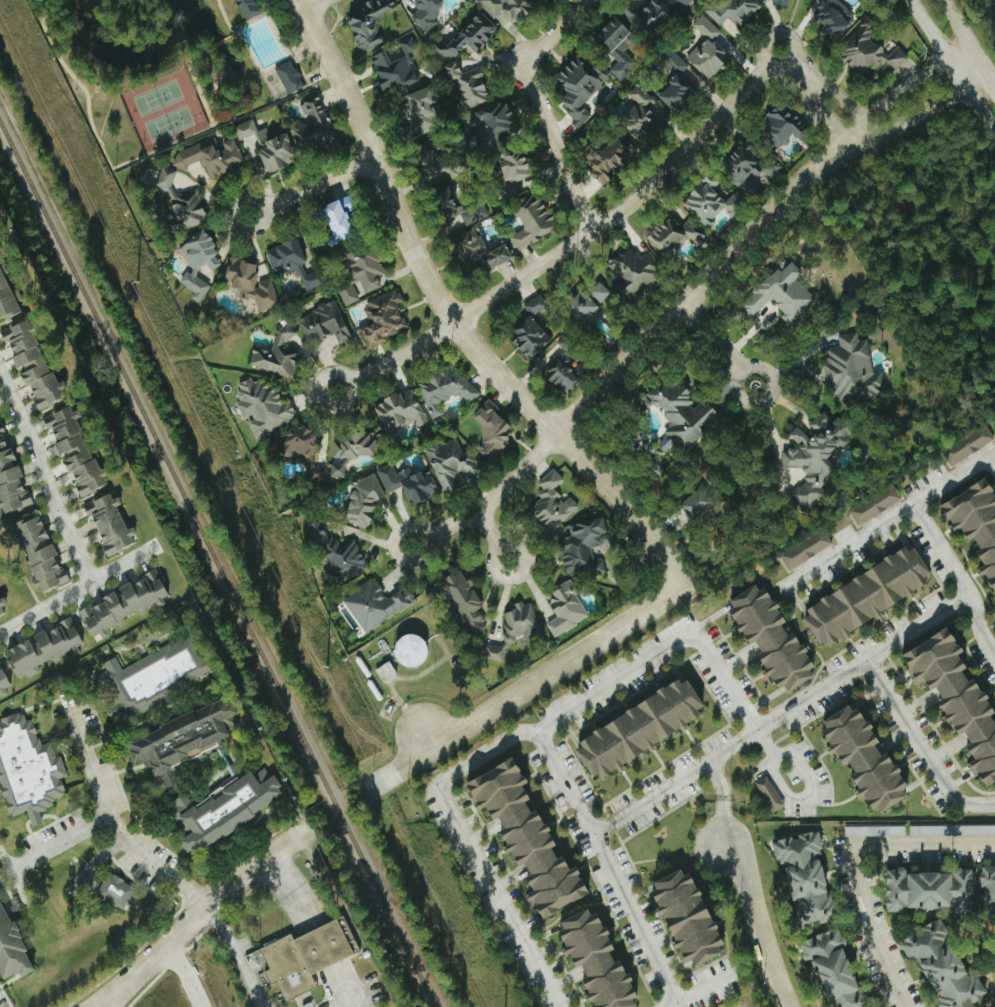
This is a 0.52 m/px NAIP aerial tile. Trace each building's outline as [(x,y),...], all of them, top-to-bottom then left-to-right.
[(243,21),(259,13),(253,0),(234,0),(243,21)] [(374,16),(396,7),(393,0),(373,0),(351,10),(355,18),(349,21),(362,51),(385,42),(374,16)] [(443,0),(418,0),(409,22),(431,30),(443,0)] [(503,10),(516,26),(539,6),(534,0),(475,0),(492,20),(503,10)] [(673,13),(661,0),(651,0),(638,12),(631,4),(621,14),(645,40),(673,13)] [(681,11),(694,0),(693,0),(671,0),(681,11)] [(727,17),(741,30),(763,4),(759,0),(717,0),(705,13),(720,26),(727,17)] [(856,19),(838,0),(826,0),(810,16),(820,26),(819,27),(833,41),(856,19)] [(453,61),(463,49),(465,44),(477,54),(491,37),(496,26),(479,12),(436,54),(453,61)] [(708,81),(730,59),(712,41),(720,33),(703,15),(692,26),(705,38),(685,58),(708,81)] [(594,38),(616,61),(607,70),(618,81),(635,64),(623,51),(637,37),(616,16),(594,38)] [(859,75),(871,63),(876,68),(883,62),(893,72),(908,57),(898,46),(888,55),(869,35),(878,27),(870,18),(835,50),(859,75)] [(370,56),(385,95),(419,81),(407,52),(414,50),(410,40),(399,44),(404,57),(391,62),(386,50),(370,56)] [(581,107),(608,76),(579,50),(555,78),(570,91),(560,102),(569,110),(565,115),(579,128),(591,115),(581,107)] [(274,67),(286,94),(303,87),(291,60),(274,67)] [(446,65),(462,111),(490,100),(479,67),(461,74),(457,61),(446,65)] [(657,96),(677,113),(698,89),(677,71),(657,96)] [(654,100),(637,83),(626,94),(635,103),(618,121),(638,142),(660,120),(647,108),(654,100)] [(403,142),(441,130),(433,105),(438,103),(433,87),(402,96),(411,125),(399,129),(403,142)] [(296,150),(333,141),(321,93),(302,98),(308,122),(290,127),(296,150)] [(478,136),(468,139),(474,157),(504,146),(500,135),(516,129),(506,101),(471,114),(478,136)] [(793,134),(801,142),(811,131),(783,105),(759,130),(780,149),(793,134)] [(257,177),(297,163),(286,133),(269,139),(265,128),(256,131),(252,120),(232,127),(237,141),(243,139),(246,149),(257,145),(262,160),(252,164),(257,177)] [(638,152),(620,133),(587,164),(594,172),(591,175),(602,186),(638,152)] [(234,138),(218,144),(216,138),(172,153),(178,169),(201,161),(208,180),(244,167),(234,138)] [(721,160),(735,187),(756,176),(756,177),(765,172),(769,180),(781,174),(773,158),(763,163),(753,143),(721,160)] [(585,161),(595,155),(589,146),(579,152),(585,161)] [(516,181),(532,176),(524,149),(494,158),(506,196),(519,192),(516,181)] [(196,189),(177,196),(168,169),(160,171),(162,176),(158,177),(177,232),(207,222),(196,189)] [(682,205),(707,228),(723,210),(733,219),(748,202),(736,191),(727,200),(717,191),(722,184),(711,174),(682,205)] [(331,233),(324,235),(328,246),(357,236),(348,212),(358,208),(353,195),(322,206),(331,233)] [(514,210),(525,228),(509,237),(517,251),(558,228),(539,196),(514,210)] [(455,230),(483,217),(476,201),(448,214),(455,230)] [(648,240),(666,258),(686,236),(697,247),(707,236),(688,218),(680,227),(670,217),(648,240)] [(513,259),(506,245),(488,254),(476,228),(448,241),(461,268),(481,258),(487,271),(513,259)] [(177,251),(192,270),(181,279),(178,283),(193,292),(190,299),(198,304),(209,285),(195,276),(199,268),(205,264),(211,272),(220,264),(213,255),(218,247),(204,229),(177,251)] [(265,251),(273,273),(294,266),(304,291),(325,284),(319,269),(308,273),(296,239),(265,251)] [(667,279),(649,251),(638,259),(631,247),(605,264),(626,297),(651,281),(654,287),(667,279)] [(270,279),(259,282),(256,270),(257,264),(229,258),(223,284),(240,287),(238,297),(255,301),(258,311),(276,307),(277,304),(270,279)] [(779,270),(739,302),(751,317),(772,300),(791,324),(816,304),(796,279),(803,274),(794,262),(781,272),(779,270)] [(21,313),(17,302),(22,301),(17,289),(10,292),(0,266),(0,320),(21,313)] [(611,294),(601,283),(590,293),(601,304),(611,294)] [(408,330),(397,304),(402,302),(396,289),(362,304),(370,322),(357,328),(366,348),(408,330)] [(569,305),(590,328),(605,315),(584,292),(569,305)] [(530,318),(508,333),(526,359),(551,342),(534,317),(548,307),(539,295),(522,306),(530,318)] [(352,340),(335,301),(296,318),(308,345),(334,333),(339,345),(352,340)] [(65,399),(62,391),(58,392),(31,319),(0,331),(0,332),(5,344),(10,342),(15,357),(13,357),(18,372),(22,370),(37,410),(65,399)] [(248,364),(290,380),(301,352),(287,346),(293,329),(281,325),(270,353),(254,347),(248,364)] [(873,374),(867,340),(858,341),(857,333),(837,336),(839,346),(825,349),(831,381),(832,381),(836,406),(882,398),(878,373),(873,374)] [(575,368),(565,356),(577,346),(566,334),(556,343),(564,352),(542,370),(563,394),(593,368),(585,359),(575,368)] [(432,419),(443,414),(438,404),(461,393),(465,403),(473,399),(459,366),(416,385),(432,419)] [(297,418),(289,402),(283,405),(274,386),(268,389),(264,380),(253,385),(250,378),(235,385),(252,420),(248,423),(255,438),(297,418)] [(721,418),(705,400),(692,411),(691,393),(682,383),(657,385),(645,395),(657,409),(663,408),(664,418),(670,425),(664,431),(665,438),(657,445),(664,452),(668,449),(687,447),(721,418)] [(374,403),(385,434),(416,423),(418,426),(425,423),(414,390),(374,403)] [(470,419),(489,439),(478,450),(490,462),(513,440),(506,433),(512,427),(487,402),(470,419)] [(43,418),(47,430),(52,428),(57,443),(55,445),(59,457),(63,460),(65,465),(72,474),(80,498),(91,494),(97,489),(108,485),(105,478),(110,475),(107,468),(101,470),(99,465),(88,451),(77,420),(81,417),(71,407),(60,410),(58,412),(43,418)] [(30,506),(23,479),(19,464),(17,464),(12,448),(8,449),(1,423),(0,424),(0,514),(30,506)] [(311,462),(321,436),(295,425),(284,451),(311,462)] [(950,465),(994,443),(986,425),(941,446),(950,465)] [(376,457),(376,437),(331,437),(331,477),(345,478),(345,457),(376,457)] [(424,452),(444,495),(468,483),(467,480),(481,473),(471,451),(463,455),(455,438),(424,452)] [(404,486),(412,507),(440,496),(430,470),(411,477),(408,469),(395,474),(391,464),(377,470),(385,493),(404,486)] [(325,468),(310,467),(309,482),(324,483),(325,468)] [(563,480),(553,469),(537,483),(545,493),(528,508),(549,533),(579,507),(570,497),(564,502),(553,489),(563,480)] [(379,520),(371,503),(384,498),(373,474),(349,485),(352,494),(348,496),(352,505),(345,508),(355,531),(379,520)] [(989,478),(941,503),(956,531),(963,527),(970,540),(976,537),(981,548),(978,550),(986,565),(981,568),(993,591),(994,590),(994,490),(989,478)] [(902,500),(892,483),(848,508),(857,525),(902,500)] [(715,502),(703,487),(680,505),(692,520),(715,502)] [(106,557),(138,544),(131,529),(127,530),(117,507),(119,506),(113,493),(82,505),(87,518),(91,516),(103,544),(101,545),(106,557)] [(67,582),(57,555),(58,554),(52,540),(50,540),(41,515),(15,525),(35,579),(34,580),(39,592),(67,582)] [(571,524),(574,536),(562,539),(572,580),(607,571),(604,558),(593,561),(590,548),(603,544),(600,534),(608,532),(603,516),(571,524)] [(353,538),(335,546),(323,519),(309,525),(329,569),(319,573),(325,586),(340,579),(341,582),(367,570),(353,538)] [(789,570),(832,544),(823,528),(779,554),(789,570)] [(801,610),(820,644),(828,639),(831,644),(845,636),(844,635),(912,595),(910,590),(933,576),(915,545),(801,610)] [(79,611),(80,617),(92,636),(100,634),(101,635),(137,612),(139,614),(154,604),(156,604),(158,606),(165,604),(164,598),(168,595),(166,588),(157,573),(156,569),(155,570),(137,581),(124,584),(119,588),(119,590),(109,593),(102,597),(106,602),(84,607),(79,611)] [(465,634),(489,623),(469,579),(466,581),(461,570),(440,580),(465,634)] [(365,633),(416,599),(407,586),(387,600),(372,578),(341,598),(365,633)] [(588,618),(575,594),(579,592),(573,579),(549,591),(553,600),(549,602),(557,617),(546,623),(552,636),(588,618)] [(794,631),(788,635),(782,624),(786,622),(762,581),(727,601),(751,644),(757,641),(763,652),(760,653),(783,694),(819,673),(794,631)] [(530,601),(513,606),(514,610),(501,613),(506,630),(501,632),(504,643),(523,638),(525,642),(540,637),(530,601)] [(5,650),(19,680),(39,670),(37,666),(55,657),(56,659),(79,649),(78,646),(83,643),(71,618),(33,636),(34,637),(5,650)] [(921,679),(925,676),(934,689),(938,686),(945,697),(939,701),(963,734),(967,731),(974,741),(969,745),(978,757),(966,766),(970,771),(976,767),(990,787),(994,783),(994,717),(993,715),(994,713),(994,704),(976,677),(971,680),(964,670),(970,666),(961,653),(966,650),(949,625),(905,656),(921,679)] [(388,652),(408,672),(432,650),(412,629),(388,652)] [(120,669),(115,657),(98,665),(115,700),(104,705),(113,725),(175,695),(171,688),(211,669),(193,634),(120,669)] [(374,669),(381,683),(397,675),(390,661),(374,669)] [(0,664),(0,693),(11,688),(0,664)] [(580,738),(585,747),(580,750),(596,779),(705,716),(700,708),(706,705),(689,676),(580,738)] [(126,741),(135,763),(141,760),(144,768),(148,766),(159,791),(177,783),(169,763),(241,732),(234,715),(237,713),(230,696),(126,741)] [(857,701),(821,721),(846,764),(852,760),(857,770),(854,772),(878,814),(914,794),(898,765),(897,765),(889,751),(883,754),(877,744),(881,742),(857,701)] [(27,812),(31,826),(42,823),(38,811),(54,807),(52,799),(65,794),(60,778),(66,777),(60,755),(50,758),(46,744),(40,746),(32,719),(25,721),(22,713),(0,719),(0,790),(8,817),(27,812)] [(592,894),(578,865),(572,868),(565,855),(559,858),(553,847),(555,846),(526,783),(528,782),(517,758),(468,780),(481,808),(489,805),(495,819),(501,816),(506,828),(503,829),(520,866),(527,862),(533,873),(528,875),(535,890),(525,895),(531,908),(539,904),(544,916),(592,894)] [(227,836),(283,793),(278,781),(274,775),(270,777),(263,768),(254,775),(251,770),(218,796),(207,800),(196,808),(185,794),(182,795),(165,808),(174,819),(178,818),(185,826),(187,835),(181,840),(183,846),(187,852),(213,843),(219,839),(227,836)] [(770,813),(783,807),(768,776),(756,782),(770,813)] [(909,836),(994,835),(994,825),(909,826),(909,836)] [(844,826),(844,836),(903,835),(903,826),(844,826)] [(792,928),(788,911),(792,910),(790,905),(794,904),(791,893),(790,894),(785,874),(787,874),(784,863),(781,864),(780,860),(776,861),(772,842),(778,841),(777,839),(792,836),(793,839),(800,838),(799,835),(812,831),(813,833),(818,832),(822,847),(819,848),(821,853),(817,854),(818,859),(819,859),(821,866),(823,865),(827,885),(826,885),(827,892),(826,892),(827,895),(831,894),(833,900),(836,899),(840,918),(819,923),(819,919),(812,921),(813,925),(798,928),(798,926),(792,928)] [(691,968),(724,953),(721,945),(725,944),(690,866),(653,883),(691,968)] [(981,866),(994,866),(994,915),(980,915),(980,894),(984,894),(984,887),(980,887),(980,872),(981,872),(981,866)] [(886,869),(887,911),(896,911),(898,913),(903,913),(907,910),(907,907),(919,907),(919,909),(939,909),(939,907),(952,907),(952,909),(955,913),(959,913),(962,911),(972,910),(972,896),(971,896),(971,895),(973,894),(973,885),(972,885),(971,884),(972,883),(972,869),(962,869),(959,867),(954,867),(952,870),(951,873),(940,873),(940,871),(937,871),(937,872),(932,872),(932,870),(926,870),(926,872),(922,873),(921,872),(918,872),(918,873),(906,874),(906,870),(903,867),(899,867),(896,869),(886,869)] [(126,909),(136,886),(109,875),(100,899),(126,909)] [(32,970),(14,912),(20,910),(15,897),(0,902),(0,901),(0,981),(32,970)] [(604,922),(590,909),(576,915),(561,930),(570,952),(573,956),(578,967),(584,964),(588,975),(584,979),(593,999),(597,1004),(598,1005),(599,1006),(636,1006),(638,1006),(635,1000),(640,995),(631,974),(627,970),(622,959),(616,962),(612,952),(616,948),(611,934),(613,932),(604,922)] [(359,950),(343,915),(311,931),(292,940),(290,934),(259,948),(269,968),(257,975),(264,988),(274,983),(285,1002),(315,988),(309,975),(359,950)] [(963,1005),(964,1006),(941,1006),(939,1003),(941,1002),(938,997),(941,995),(939,991),(937,991),(934,986),(932,987),(921,970),(923,969),(919,963),(920,963),(918,960),(914,962),(911,957),(908,959),(898,943),(916,931),(918,934),(924,931),(922,928),(935,919),(936,921),(940,918),(950,932),(947,934),(950,939),(946,941),(952,950),(954,949),(965,966),(963,967),(969,976),(972,974),(975,978),(977,976),(988,992),(983,995),(983,996),(971,1004),(969,1001),(963,1005)] [(865,999),(867,996),(865,992),(861,989),(859,990),(854,979),(855,978),(848,959),(847,960),(842,948),(844,947),(846,943),(845,939),(842,938),(838,928),(825,933),(825,934),(824,934),(823,932),(814,936),(815,937),(814,938),(813,937),(800,943),(803,952),(802,955),(804,960),(808,961),(811,961),(815,971),(813,972),(814,975),(815,975),(817,978),(815,979),(817,985),(819,985),(821,988),(820,989),(821,992),(823,991),(827,1003),(824,1004),(822,1006),(869,1006),(865,999)]
